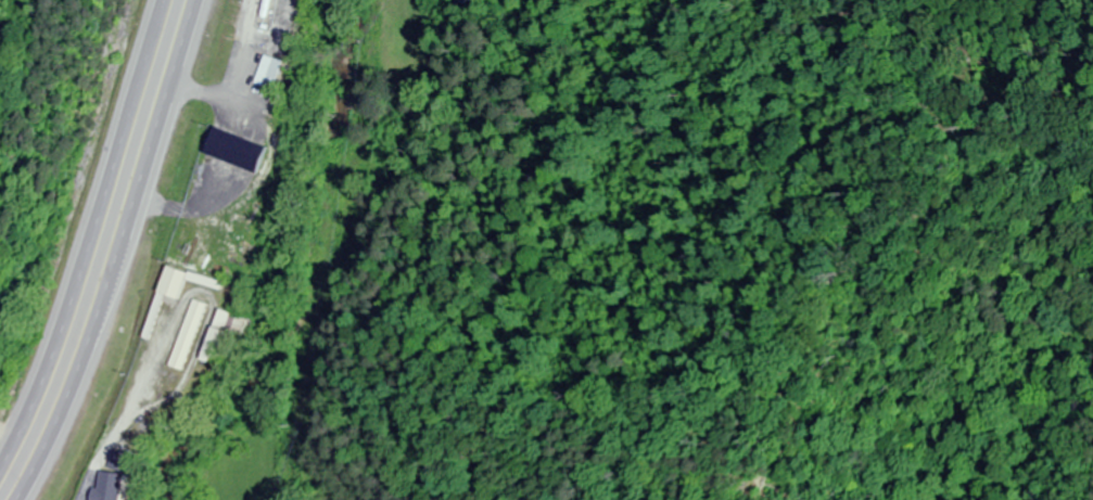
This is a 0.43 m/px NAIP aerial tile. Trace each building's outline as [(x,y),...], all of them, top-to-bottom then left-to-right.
[(255,83),(273,90),(283,64),(266,57),(255,83)] [(210,305),(194,300),(173,368),(189,373),(210,305)] [(251,320),(221,310),(203,360),(218,365),(230,331),(245,336),(251,320)] [(100,472),(96,499),(120,499),(124,476),(100,472)]
